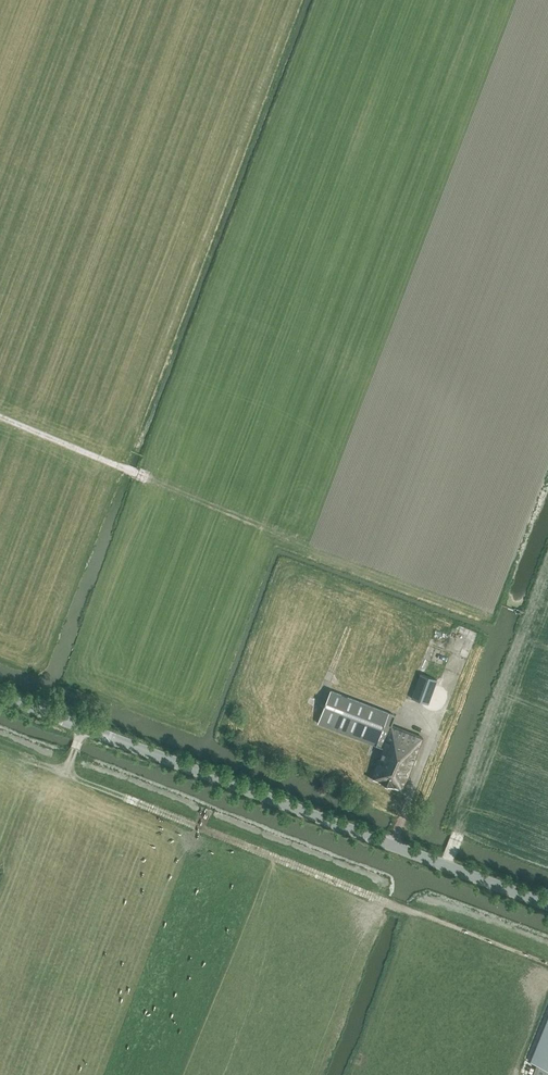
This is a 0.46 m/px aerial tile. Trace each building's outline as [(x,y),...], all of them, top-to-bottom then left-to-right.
[(421,674),(412,698),(428,704),(437,680),(421,674)] [(383,748),(372,779),(404,791),(423,740),(414,737),(415,734),(393,726),(396,716),(330,690),(318,724),(383,748)] [(532,1062),(537,1064),(533,1074),(547,1074),(547,1022),(532,1062)]
